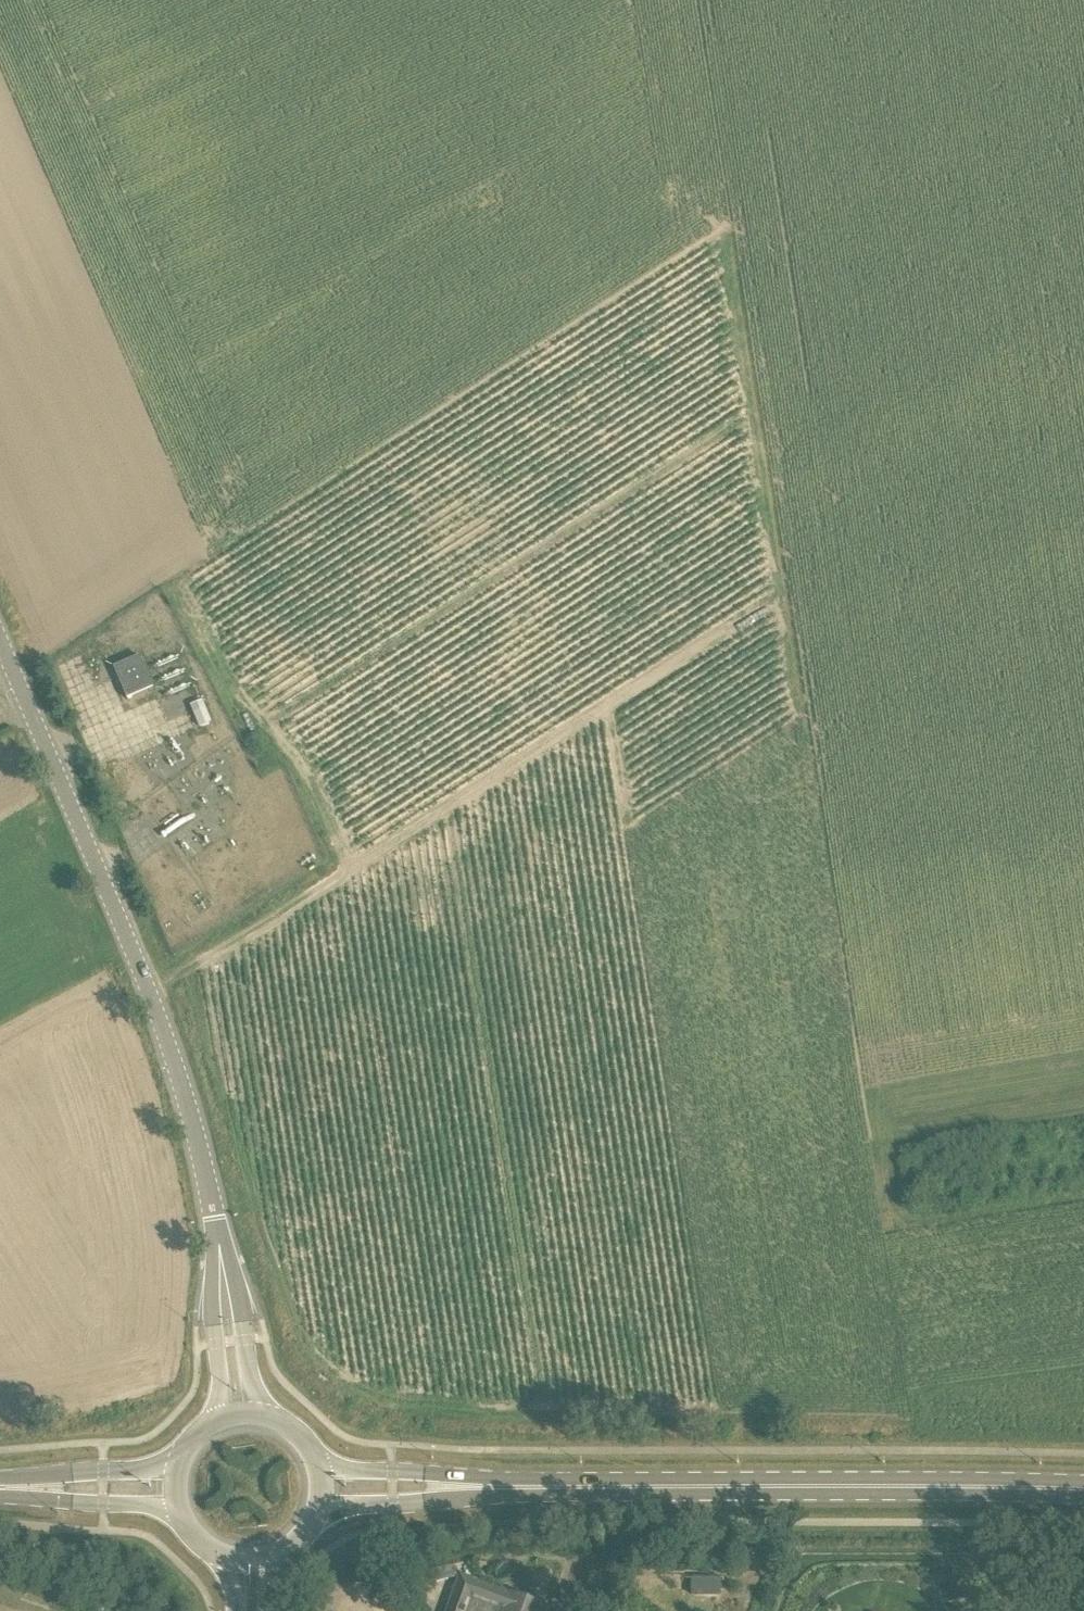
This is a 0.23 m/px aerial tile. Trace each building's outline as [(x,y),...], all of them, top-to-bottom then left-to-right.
[(141,657),(115,668),(128,700),(154,688),(141,657)] [(462,1576),(449,1610),(547,1610),(548,1608),(462,1576)] [(720,1593),(721,1579),(694,1578),(693,1592),(720,1593)]
